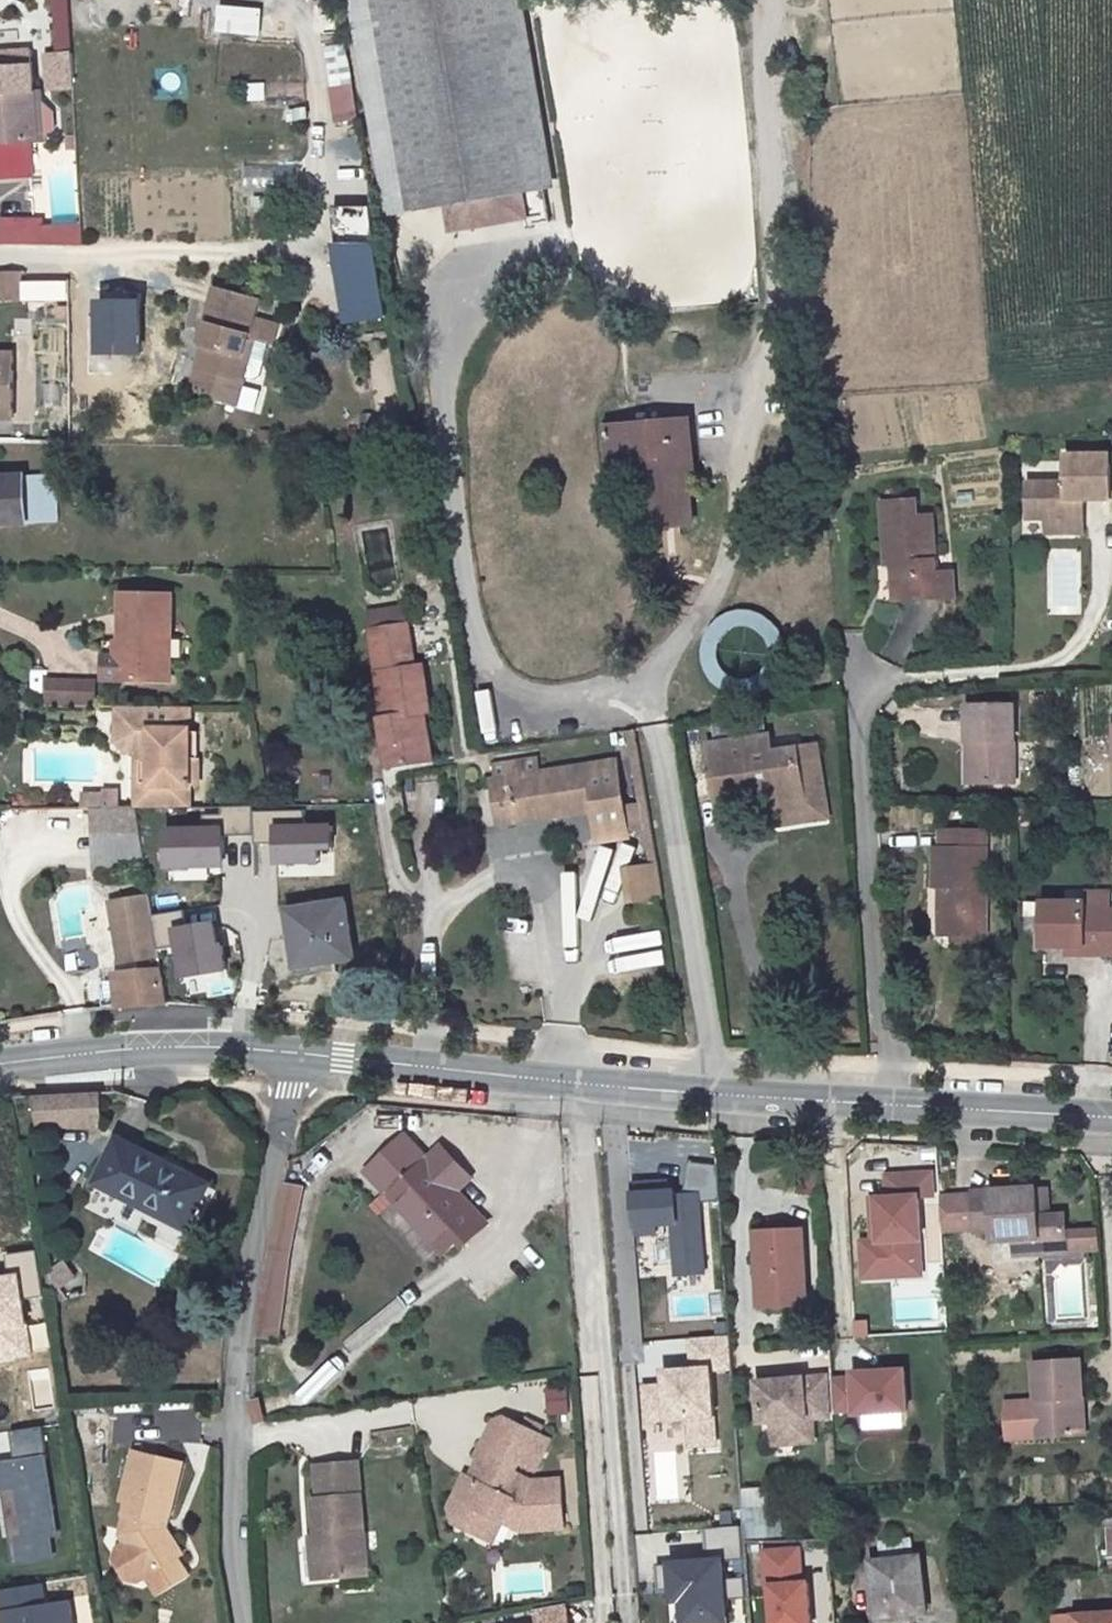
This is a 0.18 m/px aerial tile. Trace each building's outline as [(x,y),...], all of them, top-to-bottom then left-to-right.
[(58,51),(73,51),(72,0),(57,0),(58,51)] [(400,198),(449,191),(453,214),(550,199),(518,0),(367,0),(400,198)] [(330,47),(333,123),(358,122),(355,46),(330,47)] [(50,92),(79,90),(77,52),(48,54),(50,92)] [(0,66),(0,107),(1,107),(2,133),(0,133),(0,165),(35,167),(34,133),(39,133),(36,84),(14,85),(13,66),(0,66)] [(44,86),(36,84),(39,133),(47,133),(44,86)] [(248,170),(248,189),(278,189),(278,170),(248,170)] [(39,220),(8,219),(8,244),(39,244),(39,228),(39,220)] [(84,225),(39,228),(39,244),(86,244),(84,225)] [(393,309),(384,248),(341,255),(350,315),(393,309)] [(33,271),(11,271),(11,293),(33,293),(33,271)] [(195,352),(189,373),(183,396),(230,408),(237,384),(251,388),(260,353),(263,354),(267,338),(247,333),(243,348),(236,346),(245,311),(200,301),(188,350),(195,352)] [(353,333),(396,326),(393,309),(350,315),(353,333)] [(23,414),(25,349),(0,349),(0,414),(23,414)] [(195,352),(188,350),(183,371),(189,373),(195,352)] [(691,420),(674,423),(677,456),(689,455),(694,456),(691,420)] [(639,461),(648,460),(651,492),(652,518),(681,517),(681,524),(694,524),(692,486),(689,455),(677,456),(674,423),(610,427),(609,463),(639,461)] [(1111,459),(1068,459),(1067,486),(1029,486),(1028,522),(1047,522),(1047,535),(1075,536),(1075,514),(1083,508),(1084,503),(1111,503),(1111,459)] [(648,460),(639,461),(641,493),(651,492),(648,460)] [(0,475),(0,523),(24,524),(26,476),(0,475)] [(651,492),(641,493),(645,528),(681,524),(681,517),(652,518),(651,492)] [(917,493),(884,497),(888,561),(899,561),(902,596),(941,593),(938,568),(934,512),(918,515),(917,493)] [(1083,536),(1083,508),(1075,514),(1075,536),(1083,536)] [(956,567),(938,568),(941,593),(958,592),(956,567)] [(172,595),(122,593),(120,641),(119,680),(169,682),(172,595)] [(407,630),(405,613),(389,615),(392,633),(407,630)] [(389,615),(366,619),(369,637),(392,633),(389,615)] [(392,633),(369,637),(374,671),(380,670),(386,715),(379,716),(383,743),(390,743),(393,772),(430,764),(422,717),(429,717),(421,667),(415,667),(407,630),(392,633)] [(120,641),(108,641),(107,680),(119,680),(120,641)] [(58,682),(56,702),(101,702),(101,681),(58,682)] [(493,684),(475,687),(482,737),(500,734),(493,684)] [(116,740),(128,750),(151,751),(151,795),(187,795),(186,781),(187,736),(187,702),(116,702),(116,740)] [(1013,712),(965,714),(966,750),(974,750),(975,789),(1012,788),(1013,712)] [(766,731),(717,738),(720,758),(713,759),(721,817),(740,814),(742,822),(779,816),(811,811),(801,759),(778,764),(776,749),(768,750),(766,731)] [(196,780),(198,737),(187,736),(186,781),(196,780)] [(151,751),(128,750),(128,809),(135,809),(186,808),(187,795),(151,795),(151,751)] [(975,789),(974,750),(966,750),(967,789),(975,789)] [(823,756),(801,759),(811,811),(779,816),(783,839),(836,830),(823,756)] [(620,783),(499,803),(505,848),(599,832),(603,857),(632,852),(626,820),(620,783)] [(253,806),(222,807),(222,814),(203,815),(203,829),(167,830),(168,867),(224,865),(223,836),(254,835),(253,806)] [(89,829),(138,828),(135,809),(128,809),(88,810),(89,829)] [(653,847),(649,816),(626,820),(632,852),(653,847)] [(981,832),(934,832),(934,853),(931,852),(931,888),(937,888),(937,935),(981,936),(981,832)] [(663,866),(631,868),(633,904),(665,902),(663,866)] [(1081,903),(1081,910),(1105,910),(1105,892),(1081,892),(1081,903)] [(116,919),(120,950),(129,958),(134,957),(136,969),(161,968),(158,950),(152,915),(149,897),(128,899),(126,902),(116,919)] [(1104,959),(1105,910),(1081,910),(1081,903),(1035,903),(1035,951),(1081,950),(1081,959),(1104,959)] [(343,904),(288,913),(297,971),(354,961),(343,904)] [(185,910),(152,915),(158,950),(179,947),(184,977),(226,970),(222,946),(218,946),(215,924),(188,928),(185,910)] [(1059,950),(1059,959),(1081,959),(1081,950),(1059,950)] [(136,969),(114,971),(118,1007),(167,1004),(161,968),(136,969)] [(103,1097),(33,1099),(36,1134),(104,1131),(103,1097)] [(370,1178),(392,1202),(445,1262),(486,1226),(462,1199),(432,1166),(411,1142),(370,1178)] [(205,1193),(116,1146),(95,1187),(184,1235),(205,1193)] [(443,1157),(432,1166),(462,1199),(472,1190),(443,1157)] [(675,1273),(711,1272),(707,1200),(725,1199),(723,1160),(687,1162),(688,1177),(634,1180),(637,1232),(673,1230),(675,1273)] [(935,1198),(932,1164),(886,1169),(889,1194),(870,1196),(874,1237),(857,1238),(861,1283),(927,1277),(919,1200),(935,1198)] [(1047,1183),(1034,1184),(1036,1211),(1049,1210),(1047,1183)] [(1049,1210),(1036,1211),(1034,1184),(1023,1185),(967,1187),(967,1195),(969,1231),(989,1231),(989,1236),(1009,1235),(1033,1234),(1034,1250),(1065,1248),(1100,1247),(1099,1225),(1063,1227),(1062,1209),(1049,1210)] [(300,1194),(281,1191),(260,1292),(259,1301),(255,1344),(274,1346),(278,1302),(300,1194)] [(969,1231),(967,1195),(944,1196),(945,1232),(969,1231)] [(802,1230),(757,1232),(759,1276),(765,1275),(767,1308),(806,1306),(802,1230)] [(1033,1234),(1009,1235),(1010,1251),(1034,1250),(1033,1234)] [(49,1263),(62,1281),(75,1269),(63,1253),(49,1263)] [(732,1357),(733,1335),(696,1334),(695,1356),(732,1357)] [(726,1445),(722,1362),(668,1364),(668,1382),(646,1383),(647,1423),(674,1422),(675,1447),(726,1445)] [(1080,1365),(1033,1367),(1036,1407),(1038,1407),(1039,1440),(1085,1439),(1080,1365)] [(851,1378),(835,1379),(837,1416),(907,1412),(905,1367),(851,1370),(851,1378)] [(826,1378),(757,1381),(758,1408),(769,1407),(771,1432),(791,1431),(792,1442),(813,1442),(812,1418),(828,1417),(826,1378)] [(567,1387),(545,1388),(546,1413),(568,1412),(567,1387)] [(250,1418),(265,1422),(271,1403),(256,1398),(250,1418)] [(1036,1407),(1010,1408),(1011,1440),(1039,1440),(1038,1407),(1036,1407)] [(83,1411),(86,1443),(114,1441),(112,1409),(83,1411)] [(450,1497),(445,1508),(451,1523),(475,1534),(485,1514),(500,1520),(520,1530),(562,1527),(558,1478),(529,1481),(511,1472),(516,1461),(533,1469),(548,1438),(501,1416),(488,1419),(472,1455),(474,1456),(486,1462),(477,1482),(465,1476),(461,1474),(450,1497)] [(791,1431),(771,1432),(771,1443),(792,1442),(791,1431)] [(169,1518),(183,1464),(132,1452),(121,1502),(129,1505),(121,1536),(114,1541),(109,1547),(120,1567),(129,1565),(136,1561),(147,1554),(157,1571),(185,1555),(168,1527),(164,1528),(161,1524),(169,1518)] [(474,1456),(465,1476),(477,1482),(486,1462),(474,1456)] [(313,1502),(316,1538),(319,1538),(323,1579),(365,1576),(356,1463),(316,1467),(319,1502),(313,1502)] [(485,1514),(475,1534),(490,1541),(500,1520),(485,1514)] [(712,1526),(713,1549),(746,1547),(745,1525),(712,1526)] [(311,1539),(314,1580),(323,1579),(319,1538),(316,1538),(311,1539)] [(766,1553),(769,1588),(773,1588),(775,1622),(812,1622),(809,1584),(803,1584),(800,1550),(766,1553)] [(691,1622),(739,1622),(734,1552),(660,1557),(663,1596),(689,1594),(691,1622)] [(145,1578),(157,1571),(147,1554),(136,1561),(145,1578)] [(920,1555),(870,1561),(876,1617),(926,1611),(920,1555)] [(564,1603),(535,1609),(537,1622),(567,1622),(564,1603)] [(1052,1611),(1053,1622),(1111,1622),(1111,1607),(1052,1611)]
